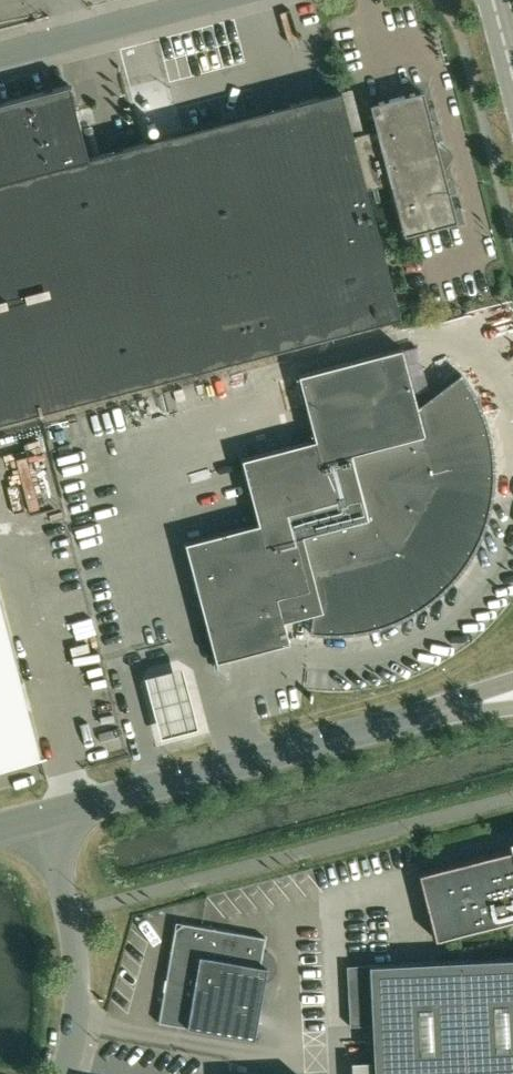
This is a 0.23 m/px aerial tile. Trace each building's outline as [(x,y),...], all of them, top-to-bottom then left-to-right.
[(0,103),(0,421),(400,316),(367,189),(390,183),(404,235),(458,221),(423,90),(370,104),(377,130),(353,136),(341,91),(89,157),(70,85),(0,103)] [(312,614),(309,632),(333,634),(357,632),(380,626),(402,617),(423,605),(442,590),(458,573),(472,553),(482,532),(489,509),(493,485),(494,461),(491,438),(484,415),(474,393),(461,373),(418,406),(402,347),(298,375),(315,439),(241,458),(258,523),(185,542),(216,662),(290,642),(285,621),(312,614)] [(40,757),(0,604),(0,767),(40,757)] [(197,730),(181,669),(145,678),(161,739),(197,730)] [(512,849),(419,873),(436,939),(512,919),(512,849)] [(175,929),(159,1022),(258,1039),(270,966),(263,965),(268,938),(183,923),(175,929)] [(356,965),(359,1025),(372,1024),(374,1060),(374,1073),(512,1073),(512,957),(356,965)]
